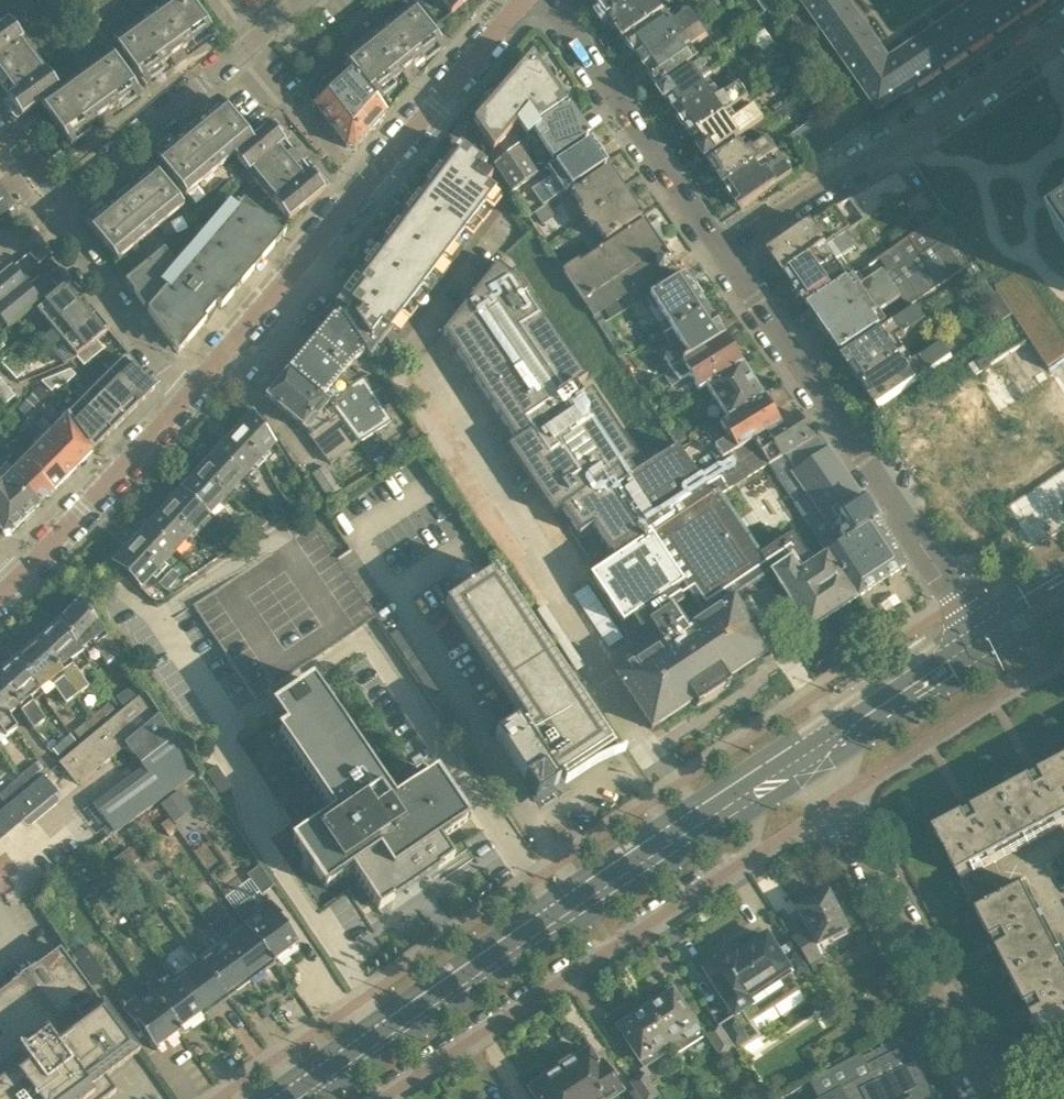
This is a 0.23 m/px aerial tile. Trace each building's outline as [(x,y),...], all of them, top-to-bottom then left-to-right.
[(113,41),(141,80),(169,59),(175,66),(187,57),(181,50),(210,29),(188,0),(169,0),(113,41)] [(450,13),(469,0),(440,0),(450,13)] [(634,0),(597,0),(609,18),(610,17),(610,18),(634,1),(634,0)] [(634,1),(610,18),(619,31),(618,31),(625,41),(627,39),(666,12),(666,11),(658,0),(657,0),(651,4),(648,0),(635,0),(634,1)] [(858,80),(879,111),(1044,0),(976,0),(889,59),(849,0),(802,0),(858,80)] [(411,6),(345,59),(374,96),(401,74),(406,81),(418,72),(412,65),(441,42),(411,6)] [(667,9),(666,11),(666,12),(627,39),(629,41),(627,44),(631,50),(636,51),(644,62),(700,22),(691,10),(675,21),(667,9)] [(39,103),(58,88),(8,18),(0,24),(0,88),(21,116),(34,107),(39,103)] [(708,34),(700,22),(644,62),(651,73),(650,77),(654,83),(659,83),(660,86),(700,57),(692,45),(708,34)] [(109,51),(58,88),(39,103),(67,141),(96,119),(101,127),(113,118),(108,111),(137,90),(109,51)] [(679,112),(711,90),(704,80),(727,64),(718,52),(661,92),(667,101),(670,99),(679,112)] [(538,123),(565,104),(531,54),(473,121),(493,151),(533,117),(538,123)] [(307,94),(314,104),(339,82),(352,97),(346,103),(357,116),(352,121),(366,134),(386,111),(374,96),(345,59),(344,60),(307,94)] [(789,86),(797,96),(811,87),(803,76),(789,86)] [(354,148),(366,134),(352,121),(357,116),(346,103),(352,97),(339,82),(314,104),(346,147),(354,148)] [(717,99),(711,90),(679,112),(680,113),(679,116),(685,124),(688,125),(695,135),(727,113),(750,97),(740,83),(717,99)] [(784,108),(790,117),(803,107),(797,98),(784,108)] [(186,195),(233,154),(251,137),(221,102),(193,125),(188,119),(177,128),(182,135),(155,158),(186,195)] [(844,110),(858,130),(869,121),(856,102),(844,110)] [(494,164),(493,164),(511,192),(537,173),(525,154),(540,141),(552,160),(587,136),(565,104),(538,123),(539,126),(534,131),(519,143),(494,164)] [(701,151),(708,159),(718,153),(765,119),(756,106),(733,122),(727,113),(695,135),(704,149),(701,151)] [(858,130),(844,110),(832,118),(846,137),(858,130)] [(821,126),(834,145),(846,137),(832,118),(821,126)] [(269,123),(251,137),(233,154),(288,220),(308,204),(324,190),(301,162),(308,156),(299,145),(292,151),(269,123)] [(834,145),(821,126),(809,134),(823,153),(834,145)] [(798,142),(811,161),(823,153),(809,134),(798,142)] [(727,186),(759,165),(779,151),(769,137),(749,151),(742,141),(710,163),(727,186)] [(552,176),(531,189),(542,206),(547,203),(563,192),(606,164),(589,140),(554,163),(560,171),(552,176)] [(462,147),(452,160),(354,298),(340,316),(365,354),(369,359),(495,191),(485,185),(491,177),(481,170),(485,164),(477,158),(462,147)] [(764,172),(759,165),(727,186),(736,199),(735,200),(741,209),(794,173),(784,159),(769,169),(764,172)] [(577,210),(583,220),(624,193),(621,189),(622,188),(608,167),(570,194),(570,195),(572,194),(573,195),(581,207),(577,210)] [(120,185),(108,194),(114,201),(86,224),(117,260),(183,205),(152,169),(125,191),(120,185)] [(867,218),(899,196),(909,189),(899,173),(898,173),(890,177),(852,197),(867,218)] [(216,208),(236,188),(237,187),(231,181),(214,198),(195,211),(201,219),(166,239),(171,247),(201,229),(205,225),(201,218),(216,208)] [(909,189),(899,196),(906,206),(916,199),(909,189)] [(14,205),(6,191),(0,195),(0,214),(14,205)] [(626,196),(624,193),(583,220),(590,230),(594,227),(604,241),(641,216),(627,196),(626,196)] [(282,234),(277,230),(238,196),(177,269),(164,249),(125,281),(178,353),(206,320),(204,319),(216,304),(221,308),(282,236),(284,234),(282,233),(282,234)] [(900,198),(890,205),(895,211),(904,205),(900,198)] [(547,203),(542,206),(533,212),(540,222),(553,213),(547,203)] [(845,233),(853,228),(837,205),(770,251),(786,273),(787,273),(845,233)] [(873,262),(890,286),(906,309),(970,265),(938,218),(922,229),(905,241),(873,262)] [(915,218),(897,230),(904,240),(922,228),(915,218)] [(662,271),(666,268),(667,264),(665,260),(669,257),(643,219),(579,261),(577,259),(562,269),(594,316),(598,313),(604,309),(615,301),(626,294),(627,295),(663,272),(662,271)] [(801,293),(811,307),(856,275),(855,274),(849,265),(843,269),(836,259),(855,246),(845,233),(787,273),(789,276),(789,278),(792,281),(794,282),(795,285),(794,286),(800,293),(801,293)] [(47,255),(39,244),(29,251),(38,263),(47,255)] [(737,535),(697,474),(690,464),(677,445),(634,474),(629,467),(637,461),(590,391),(582,397),(575,386),(586,378),(514,271),(510,273),(498,264),(497,262),(440,333),(445,336),(579,535),(592,526),(594,529),(594,530),(614,559),(589,575),(621,624),(631,618),(639,631),(648,625),(661,645),(615,675),(651,728),(693,701),(696,705),(729,683),(726,678),(768,650),(733,598),(764,577),(737,535)] [(873,262),(855,274),(856,275),(811,307),(809,308),(816,319),(818,318),(826,330),(890,286),(873,262)] [(0,275),(0,305),(26,283),(12,266),(0,275)] [(67,278),(58,267),(48,275),(57,286),(67,278)] [(685,273),(643,299),(653,315),(659,311),(670,329),(671,331),(707,309),(685,273)] [(83,298),(69,282),(36,310),(49,326),(83,298)] [(0,305),(0,319),(7,327),(40,300),(26,283),(0,305)] [(906,309),(890,286),(826,330),(831,337),(833,337),(834,337),(832,341),(838,348),(842,349),(844,352),(882,326),(888,321),(906,309)] [(1011,315),(996,292),(985,300),(991,309),(993,308),(1001,321),(1011,315)] [(49,326),(63,342),(96,314),(83,298),(49,326)] [(615,301),(604,309),(610,319),(622,311),(615,301)] [(636,316),(644,311),(638,302),(630,307),(636,316)] [(860,378),(862,382),(907,351),(899,339),(927,320),(917,306),(843,356),(850,367),(852,366),(854,369),(853,371),(857,378),(860,378)] [(724,336),(707,309),(671,331),(670,329),(662,334),(672,350),(664,355),(664,358),(670,369),(724,336)] [(337,313),(290,369),(333,405),(358,442),(392,421),(363,377),(360,379),(347,368),(352,362),(365,354),(340,316),(340,315),(337,313)] [(605,322),(598,313),(594,316),(593,317),(599,326),(605,322)] [(109,330),(96,314),(63,342),(76,358),(76,357),(87,348),(97,340),(109,330)] [(605,322),(599,326),(621,359),(627,355),(605,322)] [(741,364),(724,336),(670,369),(663,373),(671,386),(688,375),(698,390),(706,386),(741,364)] [(1037,339),(994,359),(1012,397),(1055,376),(1037,339)] [(97,340),(87,348),(94,357),(105,348),(97,340)] [(915,363),(907,351),(862,382),(864,385),(863,387),(868,393),(870,393),(872,396),(871,397),(878,408),(918,381),(918,380),(953,357),(943,343),(915,363)] [(94,357),(87,348),(76,357),(84,366),(94,357)] [(8,371),(18,362),(11,353),(1,362),(8,371)] [(128,353),(109,372),(136,406),(154,387),(138,371),(141,368),(128,353)] [(26,370),(18,362),(8,371),(16,379),(26,370)] [(762,397),(741,364),(706,386),(726,419),(762,397)] [(70,369),(55,375),(61,381),(65,385),(75,375),(70,369)] [(330,463),(358,442),(333,405),(290,369),(289,370),(290,371),(267,398),(306,431),(330,463)] [(136,406),(109,372),(95,387),(122,420),(136,406)] [(51,391),(61,381),(55,375),(41,381),(51,391)] [(7,387),(0,393),(0,399),(4,404),(15,396),(7,387)] [(95,387),(81,401),(108,434),(122,420),(95,387)] [(34,392),(26,400),(32,407),(41,399),(34,392)] [(715,448),(709,451),(716,462),(752,440),(779,424),(762,397),(726,419),(719,423),(728,437),(714,446),(715,448)] [(24,415),(32,407),(26,400),(18,408),(24,415)] [(93,449),(108,434),(81,401),(68,414),(64,411),(62,413),(65,416),(93,449)] [(234,431),(261,457),(275,442),(253,411),(234,431)] [(63,418),(53,429),(80,462),(93,449),(65,416),(62,413),(60,415),(63,418)] [(779,424),(752,440),(767,465),(768,465),(811,438),(796,413),(779,424)] [(10,429),(19,421),(12,414),(3,422),(10,429)] [(21,424),(36,439),(39,436),(40,436),(43,432),(27,417),(21,424)] [(39,436),(36,439),(39,443),(67,476),(80,462),(53,429),(42,440),(40,436),(39,436)] [(414,429),(406,434),(413,445),(421,440),(414,429)] [(244,476),(261,457),(234,431),(217,450),(244,476)] [(768,465),(824,553),(825,553),(854,598),(903,566),(875,522),(877,521),(826,446),(818,434),(811,438),(768,465)] [(53,490),(67,476),(39,443),(36,439),(33,443),(36,446),(26,456),(53,490)] [(720,494),(767,465),(752,440),(716,462),(697,474),(737,535),(764,577),(771,572),(807,629),(854,598),(825,553),(824,553),(810,562),(791,533),(760,553),(720,494)] [(226,495),(244,476),(217,450),(198,470),(226,495)] [(39,504),(53,490),(26,456),(14,468),(11,465),(9,467),(12,470),(39,504)] [(713,463),(708,456),(699,461),(704,469),(713,463)] [(381,457),(374,461),(379,470),(387,466),(381,457)] [(340,490),(325,465),(312,474),(327,498),(340,490)] [(39,504),(12,470),(9,467),(0,477),(0,529),(2,532),(12,531),(39,504)] [(182,488),(209,514),(226,495),(198,470),(182,488)] [(165,506),(192,532),(209,514),(182,488),(165,506)] [(285,500),(291,508),(299,502),(293,494),(285,500)] [(283,513),(291,508),(285,500),(277,505),(283,513)] [(271,501),(267,503),(271,513),(277,510),(271,501)] [(175,550),(192,532),(165,506),(148,524),(175,550)] [(262,515),(254,520),(260,529),(268,524),(262,515)] [(252,534),(260,529),(254,520),(246,526),(252,534)] [(158,569),(175,550),(148,524),(131,543),(158,569)] [(217,542),(210,549),(219,557),(227,552),(217,542)] [(140,588),(158,569),(131,543),(112,563),(140,588)] [(211,563),(219,557),(210,549),(204,556),(211,563)] [(165,576),(173,583),(180,576),(172,569),(165,576)] [(536,798),(553,787),(558,784),(555,779),(559,776),(564,785),(587,770),(593,766),(599,763),(607,759),(615,755),(619,754),(624,752),(623,750),(615,753),(609,745),(610,745),(494,571),(445,604),(512,704),(525,723),(520,726),(516,721),(494,736),(536,798)] [(167,591),(173,583),(165,576),(158,584),(167,591)] [(106,665),(118,657),(104,635),(79,599),(58,621),(80,654),(81,654),(79,652),(92,643),(106,665)] [(58,621),(38,640),(55,665),(76,697),(88,688),(78,674),(89,666),(81,654),(80,654),(58,621)] [(55,665),(38,640),(18,657),(36,684),(40,691),(51,683),(65,705),(76,697),(55,665)] [(0,673),(0,704),(8,716),(18,708),(33,730),(45,721),(30,699),(40,691),(36,684),(18,657),(0,673)] [(313,682),(272,710),(285,729),(278,735),(331,814),(291,840),(324,889),(350,871),(377,910),(452,860),(438,840),(465,823),(432,774),(393,801),(313,682)] [(116,698),(120,703),(124,709),(143,694),(141,691),(136,684),(116,698)] [(159,717),(143,694),(124,709),(60,763),(78,784),(123,747),(125,749),(127,748),(132,754),(141,747),(155,763),(109,797),(128,823),(196,773),(182,752),(159,717)] [(91,718),(95,725),(114,709),(109,703),(91,718)] [(8,716),(0,704),(0,729),(6,737),(17,728),(8,716)] [(79,738),(95,725),(91,718),(74,732),(79,738)] [(57,754),(75,739),(70,733),(52,749),(57,754)] [(1063,818),(1063,759),(1039,772),(1040,773),(1031,778),(1031,777),(1002,793),(1026,839),(1063,818)] [(18,777),(23,784),(40,770),(34,763),(18,777)] [(219,795),(230,788),(214,765),(204,772),(219,795)] [(5,798),(6,799),(23,784),(18,777),(9,785),(0,773),(0,792),(5,798)] [(25,816),(31,823),(56,803),(57,802),(58,799),(53,793),(55,792),(43,777),(0,813),(0,837),(25,816)] [(973,867),(1026,839),(1002,793),(972,808),(973,809),(965,814),(964,813),(935,828),(969,892),(983,885),(973,867)] [(168,819),(160,825),(170,837),(178,830),(168,819)] [(122,854),(130,866),(139,859),(130,848),(122,854)] [(122,854),(113,860),(122,872),(130,866),(122,854)] [(272,884),(259,865),(247,874),(260,893),(272,884)] [(92,892),(84,880),(75,886),(84,898),(92,892)] [(993,904),(983,885),(969,892),(978,910),(976,911),(994,944),(1040,920),(1023,887),(993,904)] [(806,928),(791,937),(809,965),(821,957),(816,946),(847,930),(828,892),(796,909),(806,928)] [(245,925),(244,926),(272,964),(276,961),(280,963),(288,956),(288,952),(298,945),(288,933),(290,931),(266,898),(257,904),(252,897),(234,910),(245,925)] [(994,944),(1012,977),(1058,953),(1040,920),(994,944)] [(250,981),(272,964),(244,926),(222,942),(250,981)] [(734,950),(759,988),(786,970),(792,980),(805,971),(789,945),(777,953),(765,935),(738,953),(736,949),(734,950)] [(227,997),(250,981),(222,942),(199,959),(227,997)] [(86,947),(73,956),(93,985),(106,976),(86,947)] [(104,1077),(137,1052),(60,948),(0,992),(0,1098),(107,1098),(116,1093),(104,1077)] [(746,997),(759,988),(734,950),(703,970),(733,1016),(719,1026),(718,1025),(717,1026),(730,1047),(732,1046),(736,1052),(760,1036),(750,1021),(755,1015),(748,1005),(750,1004),(746,997)] [(1029,1010),(1063,992),(1063,965),(1058,953),(1012,977),(1029,1010)] [(204,1015),(227,997),(199,959),(175,977),(204,1015)] [(180,1033),(204,1015),(175,977),(152,994),(180,1033)] [(1047,1044),(1063,1035),(1063,992),(1029,1010),(1047,1044)] [(177,1035),(180,1033),(152,994),(141,1002),(136,994),(116,1009),(134,1033),(138,1030),(145,1039),(147,1038),(156,1051),(166,1043),(169,1045),(178,1039),(177,1035)] [(650,1010),(647,1012),(668,1045),(674,1055),(703,1036),(675,994),(662,1002),(662,1000),(649,1009),(650,1010)] [(668,1045),(647,1012),(644,1013),(644,1012),(632,1020),(632,1021),(619,1030),(643,1067),(639,1070),(642,1075),(631,1083),(642,1098),(654,1098),(658,1097),(646,1078),(651,1075),(645,1067),(657,1059),(654,1054),(668,1045)] [(719,1055),(730,1047),(717,1026),(705,1034),(719,1055)] [(556,1066),(568,1085),(578,1098),(611,1098),(620,1093),(601,1063),(599,1065),(589,1050),(575,1059),(572,1056),(556,1066)] [(914,1061),(874,1081),(860,1054),(809,1081),(818,1098),(934,1098),(914,1061)] [(556,1066),(540,1077),(543,1080),(529,1089),(535,1098),(578,1098),(568,1085),(556,1066)] [(622,1098),(640,1098),(634,1091),(622,1098)]
